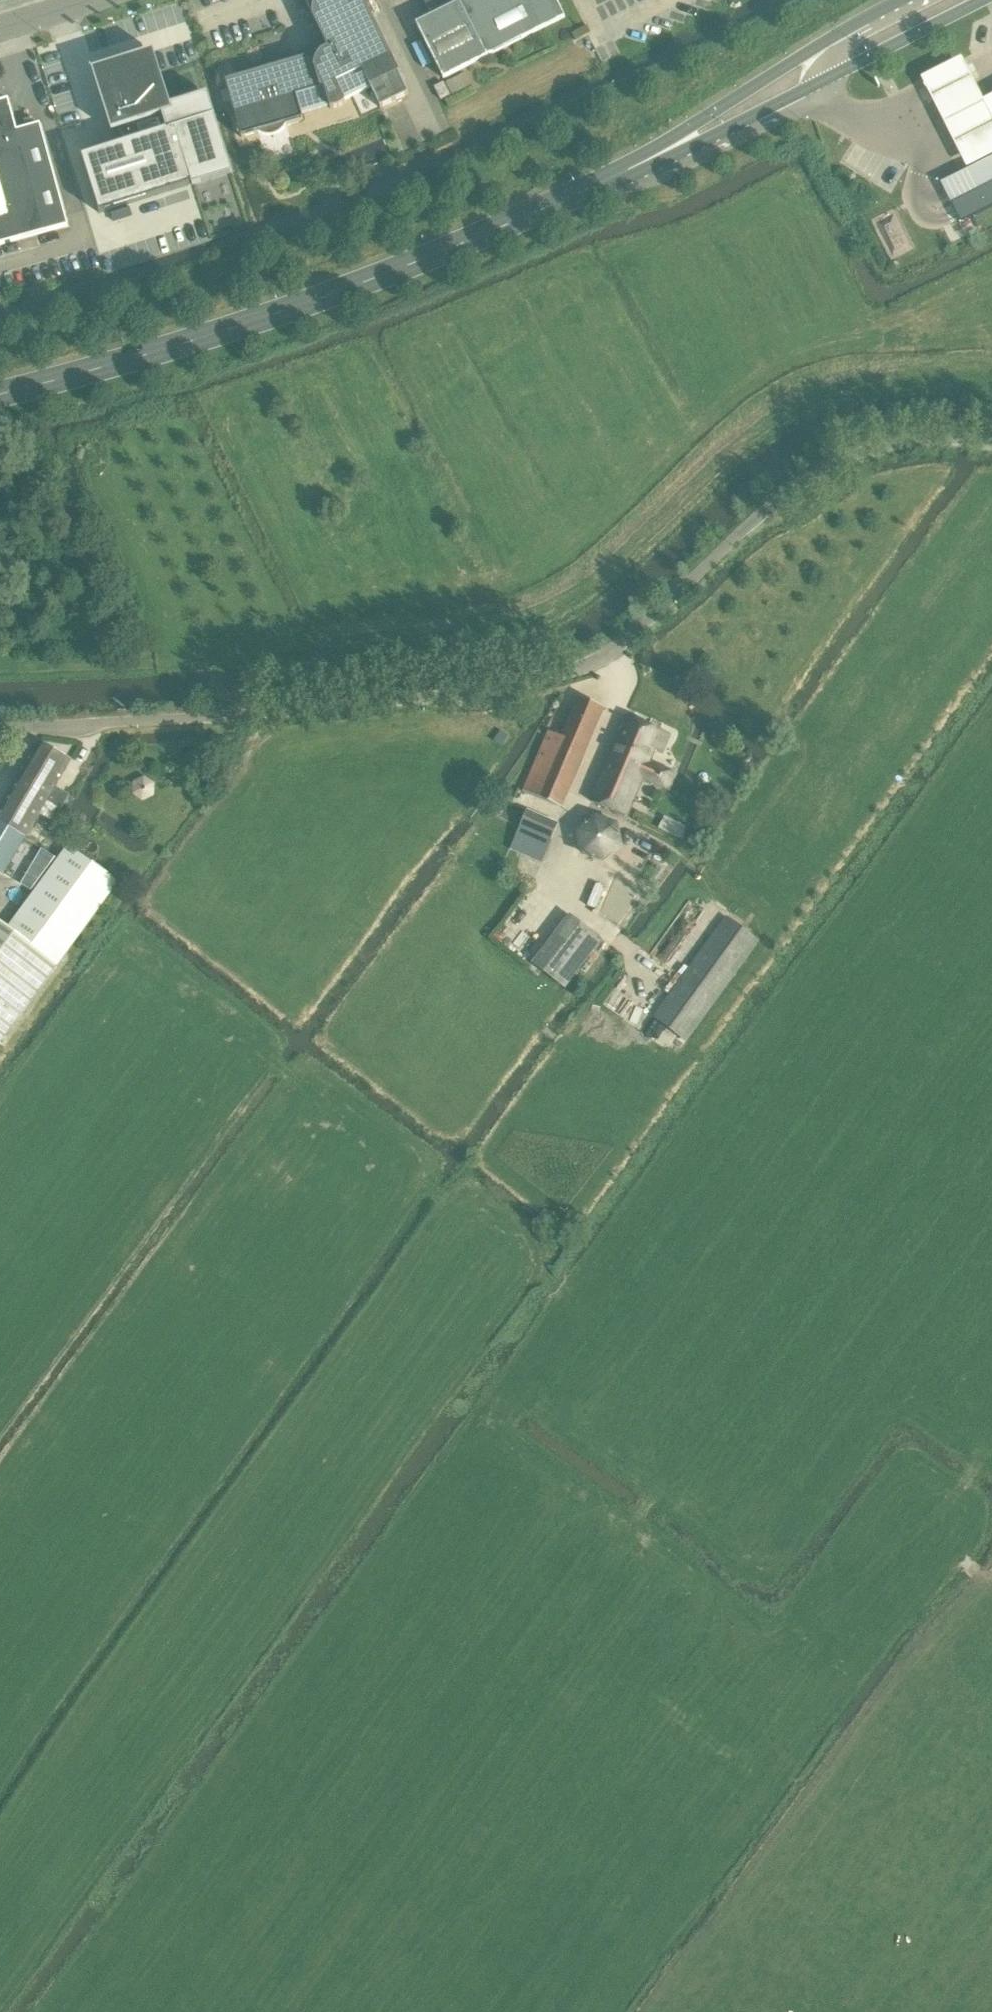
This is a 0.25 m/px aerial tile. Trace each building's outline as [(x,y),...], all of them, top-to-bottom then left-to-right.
[(409,93),(363,0),(316,0),(306,5),(329,53),(323,55),(290,65),(289,61),(225,81),(242,137),(258,132),(262,134),(270,135),(274,134),(278,133),(283,128),(285,125),(303,120),(301,115),(328,107),(330,109),(335,108),(339,106),(343,104),(345,102),(345,100),(370,88),(380,107),(409,93)] [(458,2),(416,24),(443,78),(565,18),(556,0),(457,0),(458,2)] [(430,12),(454,0),(424,0),(430,12)] [(87,154),(82,156),(100,213),(151,197),(192,184),(192,186),(233,174),(226,152),(223,153),(205,97),(169,108),(152,53),(94,71),(117,145),(114,146),(102,150),(87,154)] [(960,58),(920,78),(966,168),(991,155),(991,96),(982,101),(960,58)] [(440,99),(449,95),(443,83),(434,87),(440,99)] [(17,131),(8,99),(0,102),(0,244),(68,226),(40,124),(17,131)] [(940,183),(946,195),(955,212),(961,223),(991,208),(991,157),(940,183)] [(561,808),(604,708),(579,697),(562,738),(548,732),(523,792),(561,808)] [(661,753),(668,735),(627,717),(591,802),(625,817),(643,776),(649,779),(648,782),(669,791),(676,774),(659,767),(658,771),(647,766),(654,749),(661,753)] [(70,761),(38,743),(0,808),(0,871),(4,874),(47,802),(60,810),(68,796),(55,788),(70,761)] [(541,863),(558,824),(527,811),(510,850),(541,863)] [(683,841),(685,827),(664,817),(658,829),(683,841)] [(0,922),(0,1042),(118,883),(68,846),(8,928),(0,922)] [(563,988),(600,941),(568,916),(531,964),(563,988)] [(686,1041),(758,942),(725,918),(654,1017),(686,1041)]
